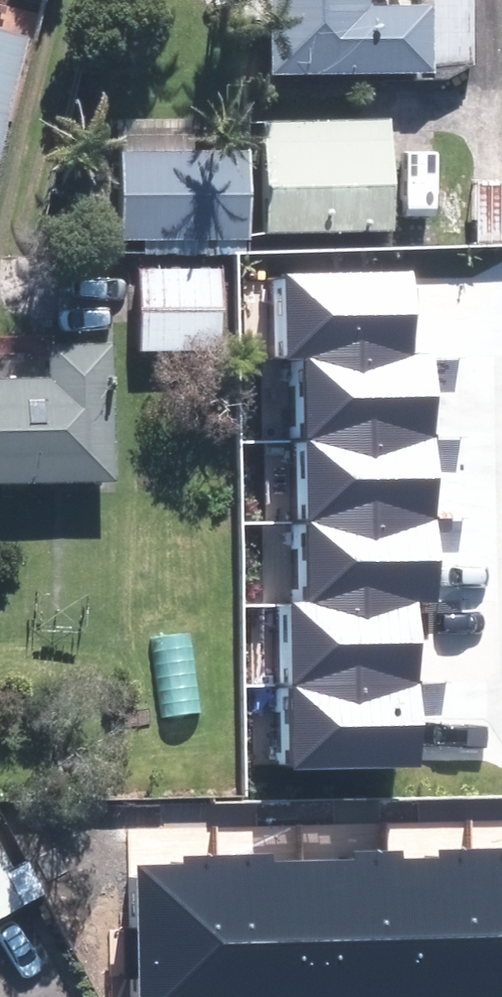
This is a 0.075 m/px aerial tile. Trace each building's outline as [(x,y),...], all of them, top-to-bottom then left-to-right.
[(273,70),(425,70),(425,3),(367,4),(367,0),(272,0),(273,70)] [(27,37),(0,30),(0,143),(27,37)] [(389,121),(268,125),(272,229),(393,225),(389,121)] [(123,151),(124,238),(249,237),(248,150),(123,151)] [(223,270),(140,272),(143,355),(226,353),(223,270)] [(307,357),(412,356),(411,272),(287,274),(288,358),(307,357)] [(117,476),(114,344),(51,345),(52,376),(0,377),(0,479),(117,476)] [(307,357),(309,439),(439,438),(438,355),(412,356),(307,357)] [(309,439),(308,522),(439,520),(439,438),(309,439)] [(308,522),(310,605),(420,602),(440,602),(439,520),(308,522)] [(292,604),(292,687),(420,686),(420,602),(310,605),(292,604)] [(292,687),(293,770),(420,770),(420,686),(292,687)] [(24,896),(0,850),(0,908),(24,896)] [(477,996),(501,996),(501,857),(472,858),(477,996)] [(391,996),(477,996),(472,858),(386,862),(391,996)] [(305,996),(391,996),(386,862),(301,864),(305,996)] [(222,996),(305,996),(301,864),(219,866),(222,996)] [(219,866),(140,868),(135,868),(138,996),(222,996),(219,866)]
